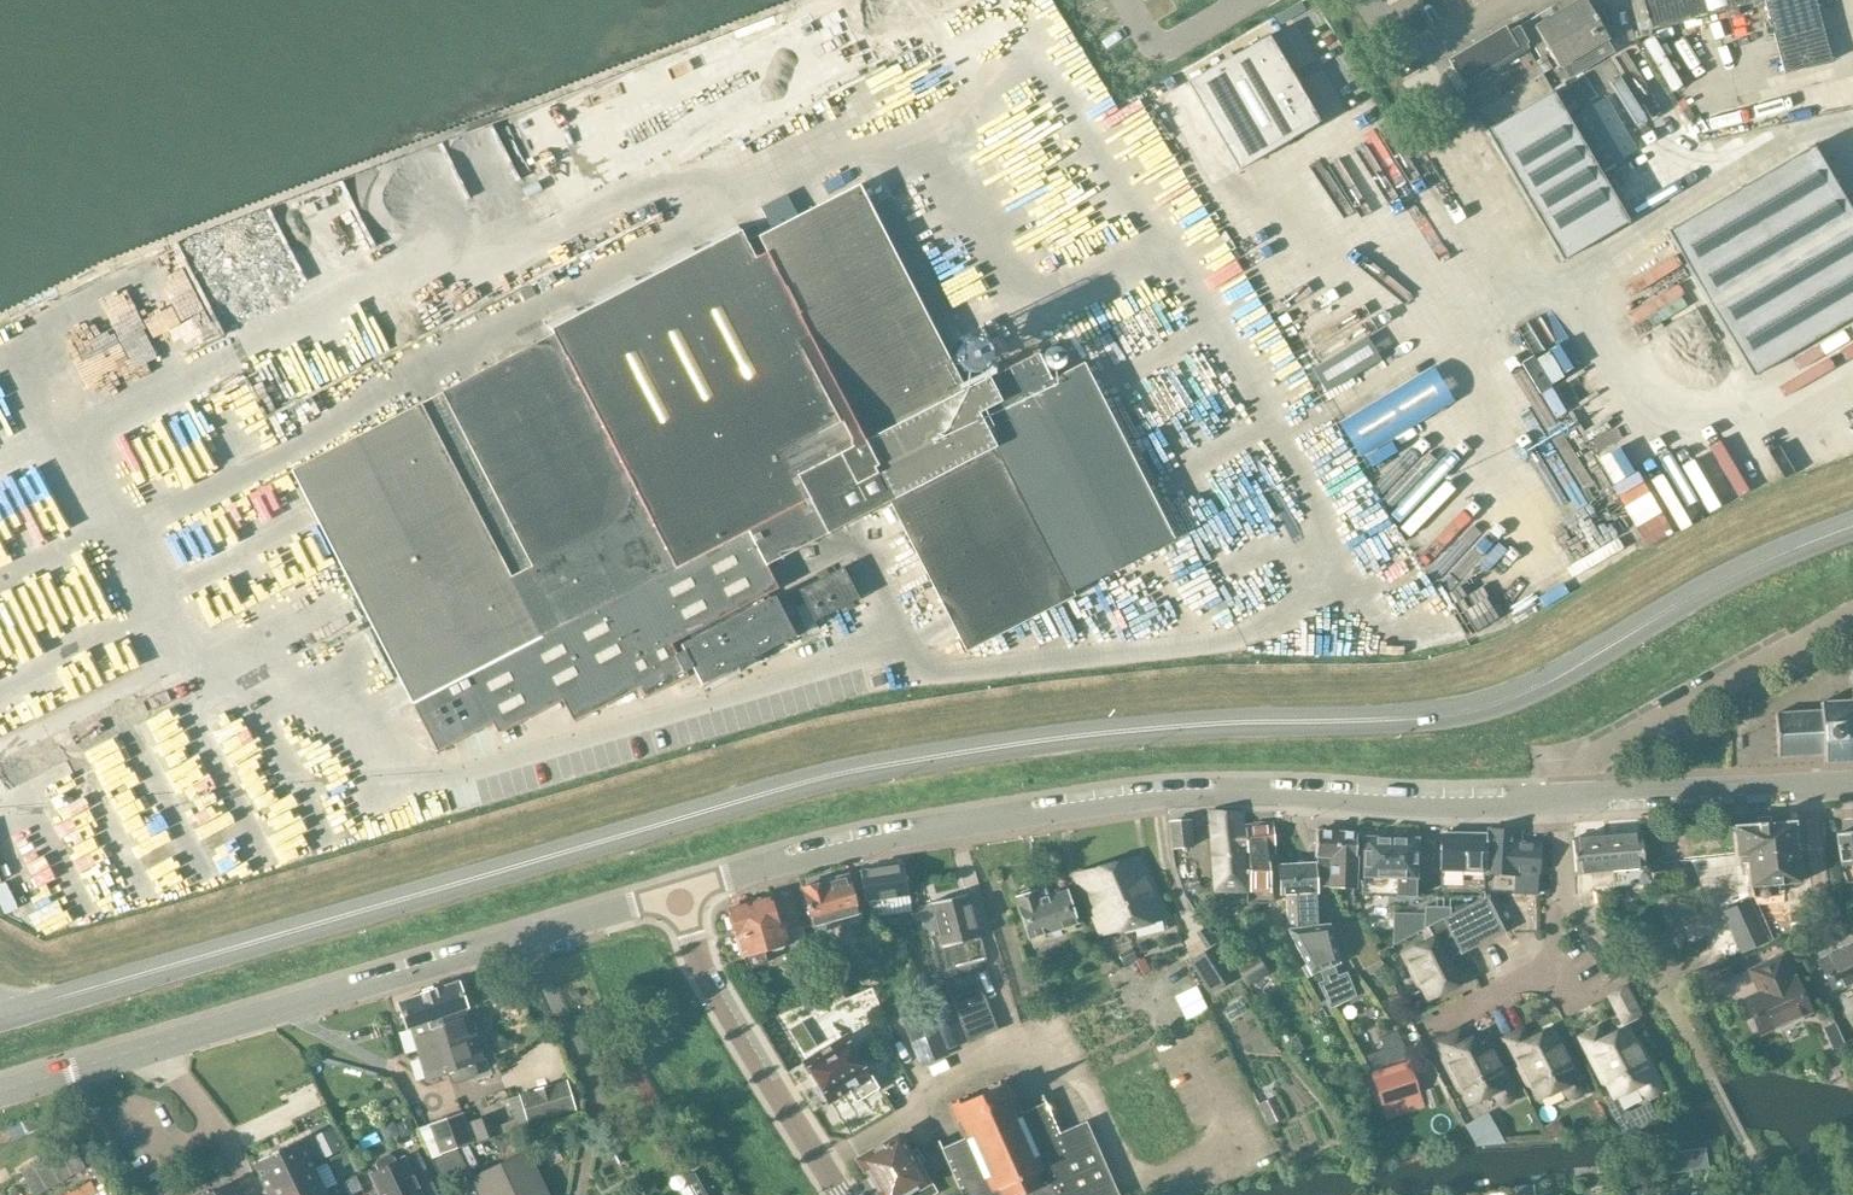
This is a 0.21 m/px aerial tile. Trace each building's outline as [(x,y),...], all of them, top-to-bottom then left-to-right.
[(1558,68),(1608,39),(1585,0),(1580,0),(1534,27),(1558,68)] [(1651,31),(1764,0),(1784,75),(1831,62),(1815,0),(1643,0),(1651,31)] [(1449,68),(1462,89),(1528,49),(1515,28),(1449,68)] [(1232,56),(1187,83),(1238,170),(1289,141),(1291,140),(1290,140),(1320,122),(1298,86),(1299,86),(1290,71),(1268,34),(1239,52),(1238,51),(1237,53),(1233,56),(1232,56)] [(1595,96),(1583,75),(1569,83),(1582,104),(1595,96)] [(1552,91),(1484,131),(1562,262),(1630,222),(1552,91)] [(1603,95),(1570,114),(1604,173),(1638,153),(1603,95)] [(1666,231),(1679,253),(1754,377),(1852,320),(1852,215),(1811,145),(1666,231)] [(859,185),(758,237),(766,253),(891,501),(966,651),(1074,596),(1072,591),(1172,540),(1082,365),(1053,380),(1002,407),(986,377),(963,389),(949,363),(952,362),(954,339),(959,337),(890,199),(878,205),(873,194),(866,198),(859,185)] [(553,335),(291,470),(436,751),(492,723),(498,733),(562,700),(573,721),(637,689),(642,699),(687,676),(685,672),(692,668),(701,685),(795,636),(774,596),(770,598),(768,594),(778,588),(766,565),(889,502),(766,253),(755,259),(739,232),(550,330),(553,335)] [(1433,368),(1340,424),(1360,457),(1453,400),(1433,368)] [(1396,452),(1391,442),(1366,458),(1371,467),(1396,452)] [(799,590),(815,621),(858,599),(843,568),(799,590)] [(1850,679),(1851,679),(1852,698),(1851,698),(1851,701),(1848,701),(1848,700),(1844,700),(1844,702),(1820,703),(1821,711),(1775,714),(1778,757),(1779,757),(1779,756),(1824,754),(1824,762),(1848,761),(1848,763),(1852,763),(1851,761),(1852,761),(1852,631),(1852,629),(1849,630),(1849,631),(1847,631),(1847,634),(1849,634),(1849,638),(1850,653),(1848,653),(1848,657),(1850,657),(1850,658),(1851,676),(1850,676),(1850,679)] [(1214,891),(1246,891),(1244,824),(1244,812),(1210,811),(1210,818),(1214,891)] [(1170,823),(1172,848),(1193,846),(1190,822),(1170,823)] [(1244,824),(1246,891),(1246,902),(1273,903),(1272,892),(1270,892),(1268,856),(1275,855),(1273,823),(1273,822),(1244,824)] [(1793,822),(1733,826),(1736,855),(1745,854),(1748,883),(1747,883),(1748,886),(1758,885),(1769,885),(1778,884),(1785,883),(1798,882),(1793,822)] [(1340,886),(1355,887),(1355,881),(1355,857),(1356,832),(1317,829),(1316,855),(1319,885),(1340,886)] [(1484,873),(1483,892),(1534,895),(1537,844),(1515,843),(1516,831),(1487,829),(1486,834),(1487,834),(1484,871),(1484,873)] [(1837,834),(1840,866),(1841,866),(1846,882),(1852,881),(1852,832),(1837,834)] [(1440,870),(1484,871),(1487,834),(1486,834),(1441,833),(1440,847),(1440,870)] [(1575,873),(1577,873),(1644,867),(1641,833),(1572,838),(1575,873)] [(1362,895),(1415,896),(1417,839),(1364,837),(1362,895)] [(1075,873),(1101,934),(1165,917),(1138,857),(1075,873)] [(1286,894),(1287,929),(1316,926),(1316,925),(1315,892),(1313,867),(1312,864),(1279,866),(1281,894),(1286,894)] [(903,865),(860,871),(865,901),(909,895),(906,878),(903,865)] [(801,888),(808,913),(812,926),(858,913),(848,877),(826,883),(825,881),(801,888)] [(1059,929),(1077,923),(1066,890),(1048,895),(1047,891),(1037,894),(1036,891),(1032,892),(1027,889),(1022,891),(1019,896),(1015,897),(1029,938),(1046,933),(1048,939),(1061,935),(1059,929)] [(939,971),(966,1042),(995,1031),(974,977),(983,960),(984,960),(979,936),(977,936),(967,894),(931,903),(939,936),(930,938),(938,971),(939,971)] [(794,963),(811,958),(802,927),(786,932),(783,922),(779,923),(771,896),(734,907),(730,915),(735,936),(737,936),(738,940),(736,942),(739,950),(741,952),(743,957),(744,956),(747,968),(766,962),(763,951),(789,944),(794,960),(794,963)] [(1487,896),(1443,918),(1461,954),(1505,932),(1487,896)] [(1721,912),(1741,957),(1770,944),(1750,899),(1721,912)] [(1424,914),(1423,928),(1449,915),(1449,907),(1424,907),(1424,914)] [(1392,913),(1392,944),(1423,928),(1424,914),(1392,913)] [(1359,921),(1349,927),(1360,944),(1369,938),(1359,921)] [(1316,926),(1287,929),(1300,954),(1311,974),(1319,971),(1323,980),(1317,983),(1330,1008),(1356,995),(1347,972),(1337,975),(1334,965),(1339,963),(1329,924),(1316,925),(1316,926)] [(1205,927),(1197,932),(1208,950),(1216,945),(1217,944),(1205,927)] [(1434,939),(1407,952),(1408,956),(1407,961),(1411,969),(1416,971),(1428,995),(1426,996),(1427,998),(1456,984),(1445,960),(1460,952),(1451,935),(1436,942),(1434,939)] [(1208,950),(1191,961),(1211,991),(1235,976),(1216,945),(1208,950)] [(1817,961),(1832,992),(1852,983),(1852,945),(1817,961)] [(1118,954),(1123,964),(1136,958),(1131,947),(1118,954)] [(1259,956),(1237,969),(1247,985),(1268,972),(1259,956)] [(1745,999),(1753,1017),(1751,1020),(1755,1028),(1758,1029),(1760,1033),(1772,1028),(1778,1030),(1799,1021),(1802,1016),(1808,1014),(1795,979),(1790,980),(1782,958),(1750,970),(1759,993),(1745,999)] [(814,970),(796,978),(807,1002),(815,998),(812,991),(822,986),(814,970)] [(826,979),(836,1003),(850,997),(840,973),(826,979)] [(465,1005),(467,1005),(465,1000),(458,981),(398,1002),(424,1079),(447,1071),(450,1080),(456,1082),(473,1076),(476,1072),(473,1063),(484,1059),(465,1005)] [(822,986),(812,991),(815,998),(825,994),(822,986)] [(1620,990),(1607,996),(1621,1024),(1639,1015),(1633,1003),(1625,987),(1620,990)] [(1240,998),(1224,1007),(1231,1018),(1246,1009),(1240,998)] [(901,1019),(919,1066),(947,1055),(929,1008),(901,1019)] [(935,1017),(948,1049),(966,1042),(952,1011),(935,1017)] [(820,1052),(802,1023),(789,1031),(807,1060),(820,1052)] [(1645,1069),(1639,1055),(1640,1050),(1636,1041),(1631,1039),(1625,1028),(1602,1040),(1596,1030),(1581,1038),(1594,1062),(1596,1061),(1615,1097),(1638,1085),(1643,1093),(1648,1095),(1657,1090),(1659,1085),(1651,1070),(1645,1069)] [(1379,1038),(1390,1064),(1408,1056),(1397,1030),(1379,1038)] [(1435,1042),(1455,1081),(1458,1080),(1470,1103),(1493,1091),(1498,1099),(1503,1101),(1512,1097),(1514,1091),(1506,1077),(1501,1075),(1492,1058),(1495,1057),(1483,1033),(1465,1043),(1458,1030),(1435,1042)] [(1563,1057),(1565,1051),(1561,1042),(1555,1041),(1550,1030),(1526,1041),(1521,1031),(1505,1039),(1518,1063),(1521,1062),(1539,1098),(1563,1086),(1567,1094),(1572,1096),(1581,1091),(1583,1086),(1576,1071),(1570,1070),(1563,1057)] [(818,1085),(815,1087),(823,1100),(826,1098),(829,1102),(849,1089),(857,1100),(877,1088),(845,1037),(804,1062),(818,1085)] [(1294,1037),(1287,1042),(1295,1055),(1302,1050),(1294,1037)] [(1409,1061),(1371,1073),(1381,1107),(1420,1094),(1409,1061)] [(941,1149),(962,1194),(1118,1194),(1089,1133),(1062,1145),(1042,1101),(1021,1111),(1021,1110),(1018,1111),(1012,1098),(1014,1097),(1007,1080),(992,1086),(993,1089),(967,1101),(965,1099),(951,1105),(958,1122),(960,1121),(967,1137),(964,1138),(964,1139),(941,1149)] [(519,1096),(528,1124),(576,1111),(567,1084),(519,1096)] [(461,1113),(429,1124),(438,1152),(470,1141),(461,1113)] [(469,1122),(476,1141),(500,1132),(501,1135),(518,1129),(514,1119),(497,1126),(492,1113),(469,1122)] [(1486,1114),(1464,1126),(1472,1141),(1474,1145),(1474,1146),(1489,1144),(1502,1144),(1486,1114)] [(1543,1127),(1551,1140),(1565,1132),(1558,1119),(1543,1127)] [(860,1160),(860,1161),(881,1194),(931,1194),(937,1192),(930,1180),(925,1183),(911,1159),(898,1138),(864,1158),(860,1160)] [(301,1139),(253,1162),(253,1163),(254,1163),(266,1189),(313,1166),(301,1140),(302,1140),(301,1139)] [(21,1171),(34,1194),(44,1194),(85,1174),(70,1145),(21,1171)] [(457,1149),(434,1160),(446,1186),(469,1176),(457,1149)] [(86,1160),(99,1184),(117,1175),(103,1150),(86,1160)] [(370,1175),(379,1194),(438,1194),(417,1152),(395,1163),(392,1158),(387,1157),(378,1161),(376,1166),(378,1171),(370,1175)] [(485,1194),(546,1194),(525,1152),(475,1176),(485,1194)] [(347,1156),(340,1160),(344,1168),(351,1164),(347,1156)] [(266,1189),(269,1194),(313,1194),(325,1190),(338,1183),(327,1162),(314,1168),(313,1166),(266,1189)] [(685,1178),(694,1194),(718,1194),(703,1168),(685,1178)] [(361,1187),(355,1175),(343,1181),(349,1193),(361,1187)] [(61,1194),(90,1194),(100,1190),(92,1177),(61,1194)] [(229,1184),(206,1194),(234,1194),(229,1184)]
